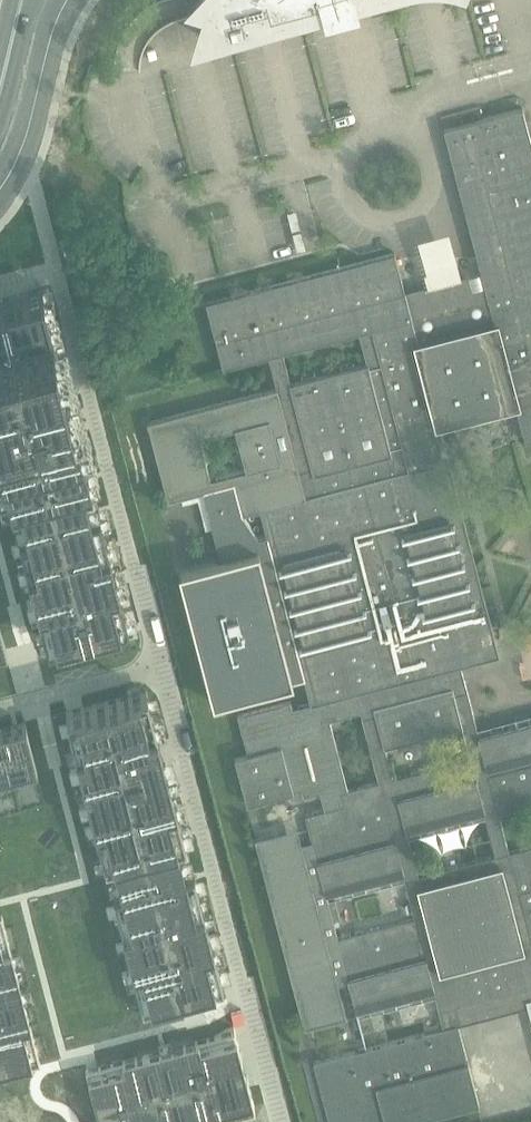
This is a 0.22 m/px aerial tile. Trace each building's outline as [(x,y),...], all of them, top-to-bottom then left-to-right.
[(195,2),(210,6),(208,12),(200,36),(259,21),(326,3),(328,11),(351,5),(350,0),(197,0),(195,2)] [(442,289),(431,292),(434,305),(410,311),(394,253),(205,302),(222,368),(268,356),(276,388),(147,422),(168,501),(203,491),(233,484),(241,515),(259,510),(269,548),(263,550),(268,570),(275,568),(295,645),(288,647),(293,667),(300,665),(303,679),(310,704),(292,708),(290,701),(237,715),(242,732),(248,754),(234,758),(247,804),(293,792),(301,790),(303,797),(320,792),(324,810),(304,815),(311,841),(301,844),(300,843),(259,854),(305,1027),(346,1016),(338,984),(348,982),(356,1010),(382,1003),(382,1007),(396,1003),(396,999),(420,993),(421,996),(434,993),(443,1028),(313,1061),(329,1121),(410,1121),(479,1104),(468,1062),(453,1006),(530,985),(530,846),(508,853),(498,814),(530,805),(530,715),(477,729),(461,666),(499,656),(495,640),(440,428),(516,408),(525,441),(530,440),(530,141),(522,108),(482,118),(479,106),(440,116),(486,291),(461,298),(458,285),(442,289)] [(0,298),(0,650),(5,649),(26,644),(33,642),(46,638),(67,633),(73,631),(127,617),(119,586),(116,572),(110,549),(108,544),(101,513),(99,507),(98,505),(90,507),(84,483),(82,477),(82,474),(90,472),(80,433),(77,423),(77,421),(74,411),(70,397),(67,385),(61,363),(51,325),(42,288),(42,287),(0,298)] [(241,515),(233,484),(203,491),(210,521),(220,560),(178,571),(213,703),(303,679),(300,665),(293,667),(288,647),(295,645),(275,568),(268,570),(263,550),(269,548),(265,533),(256,536),(241,515)] [(39,1058),(40,1060),(47,1058),(58,1055),(61,1065),(85,1059),(86,1064),(85,1064),(100,1121),(194,1121),(255,1106),(250,1087),(246,1075),(241,1056),(234,1028),(230,1013),(220,975),(213,945),(211,939),(196,880),(194,874),(193,871),(185,874),(177,841),(185,839),(185,838),(165,763),(160,742),(160,741),(154,720),(146,690),(84,706),(65,711),(52,714),(44,717),(24,722),(18,723),(12,725),(0,728),(0,1068),(39,1058)]
